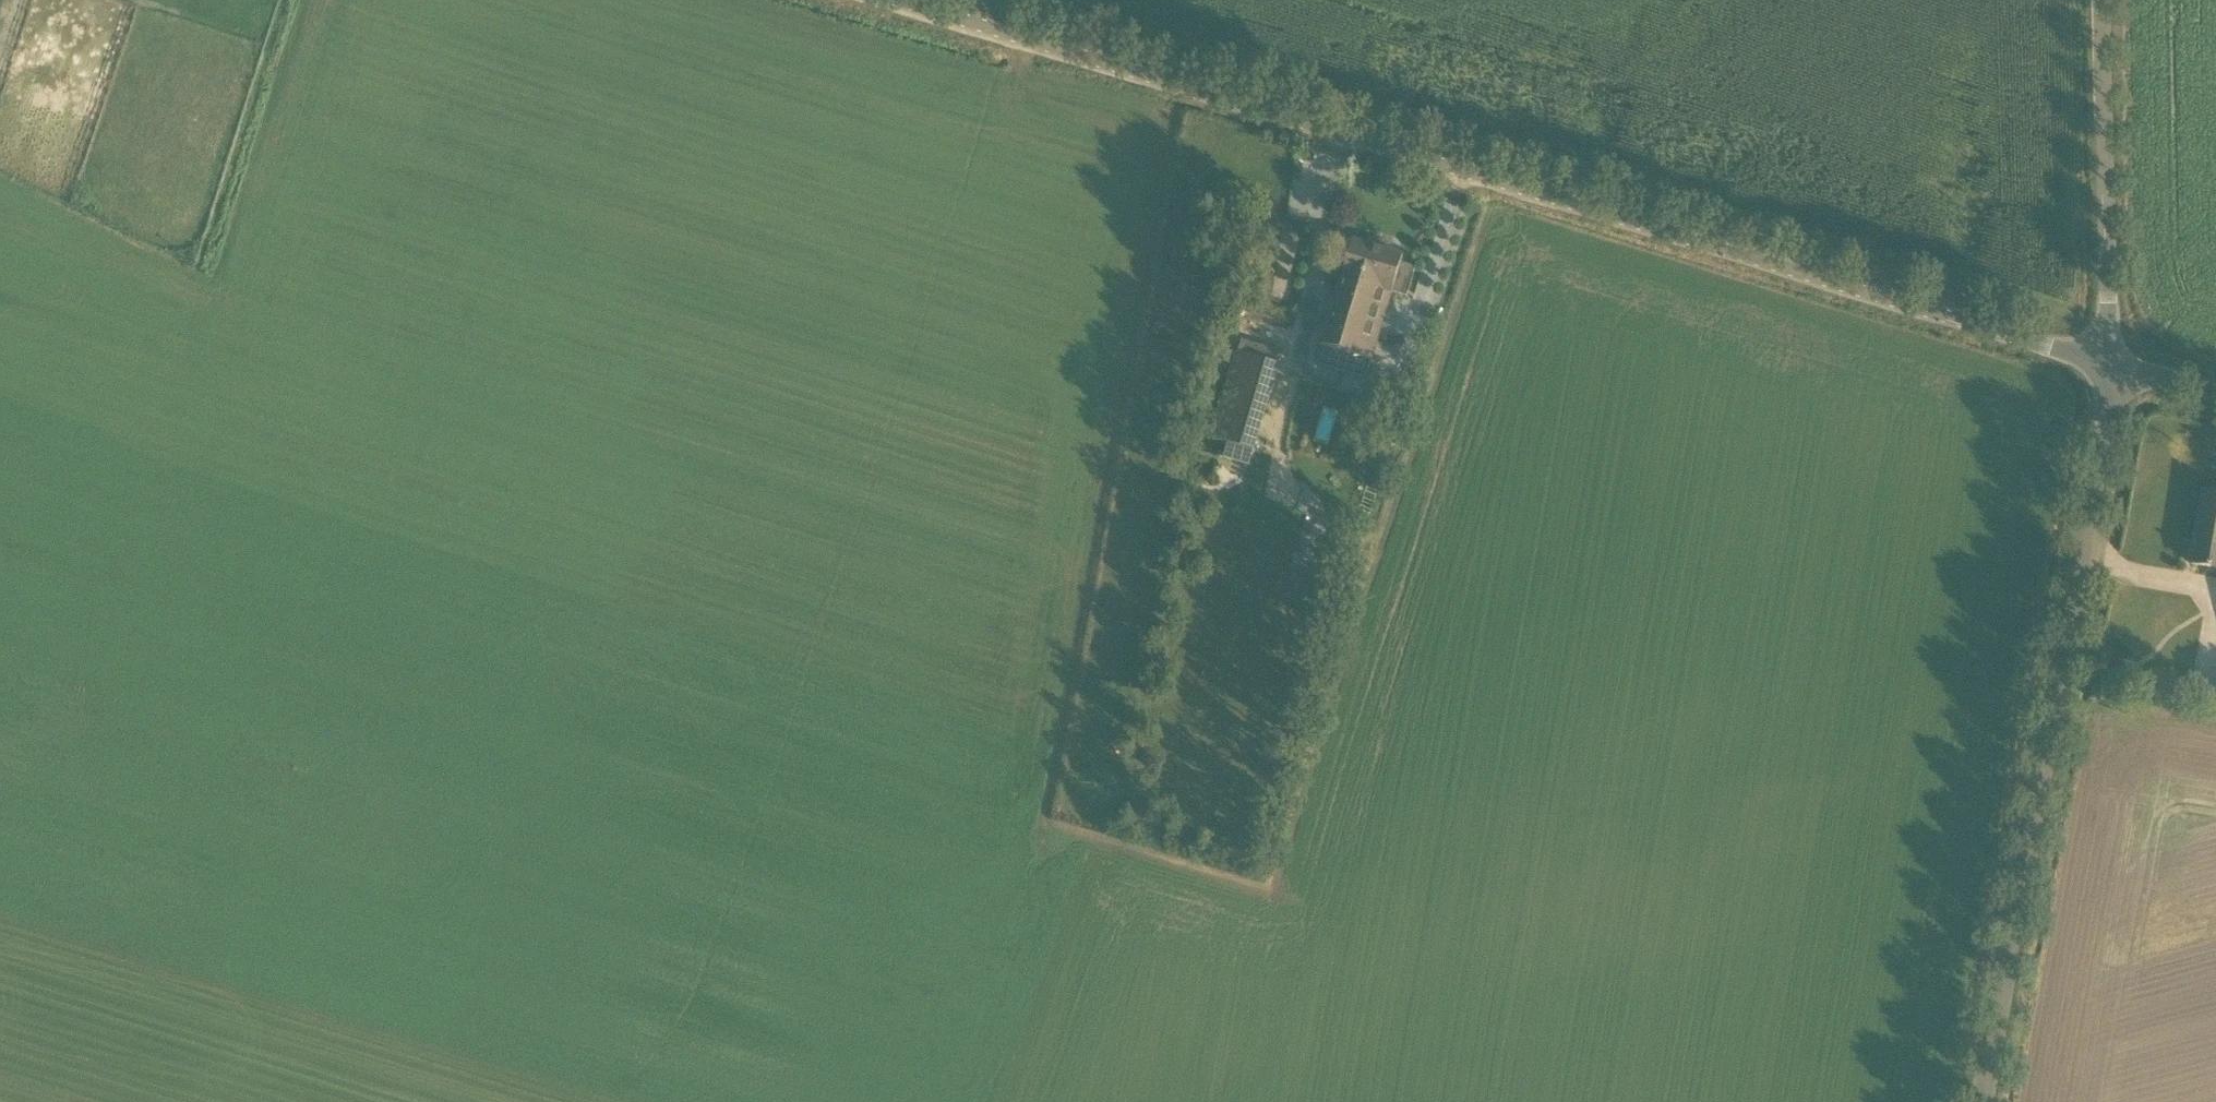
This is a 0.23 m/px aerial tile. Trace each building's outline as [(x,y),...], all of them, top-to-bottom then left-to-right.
[(1373,359),(1403,257),(1353,241),(1322,344),(1373,359)] [(1212,440),(1254,452),(1279,365),(1238,353),(1212,440)] [(2203,492),(2191,564),(2215,568),(2215,494),(2203,492)]
